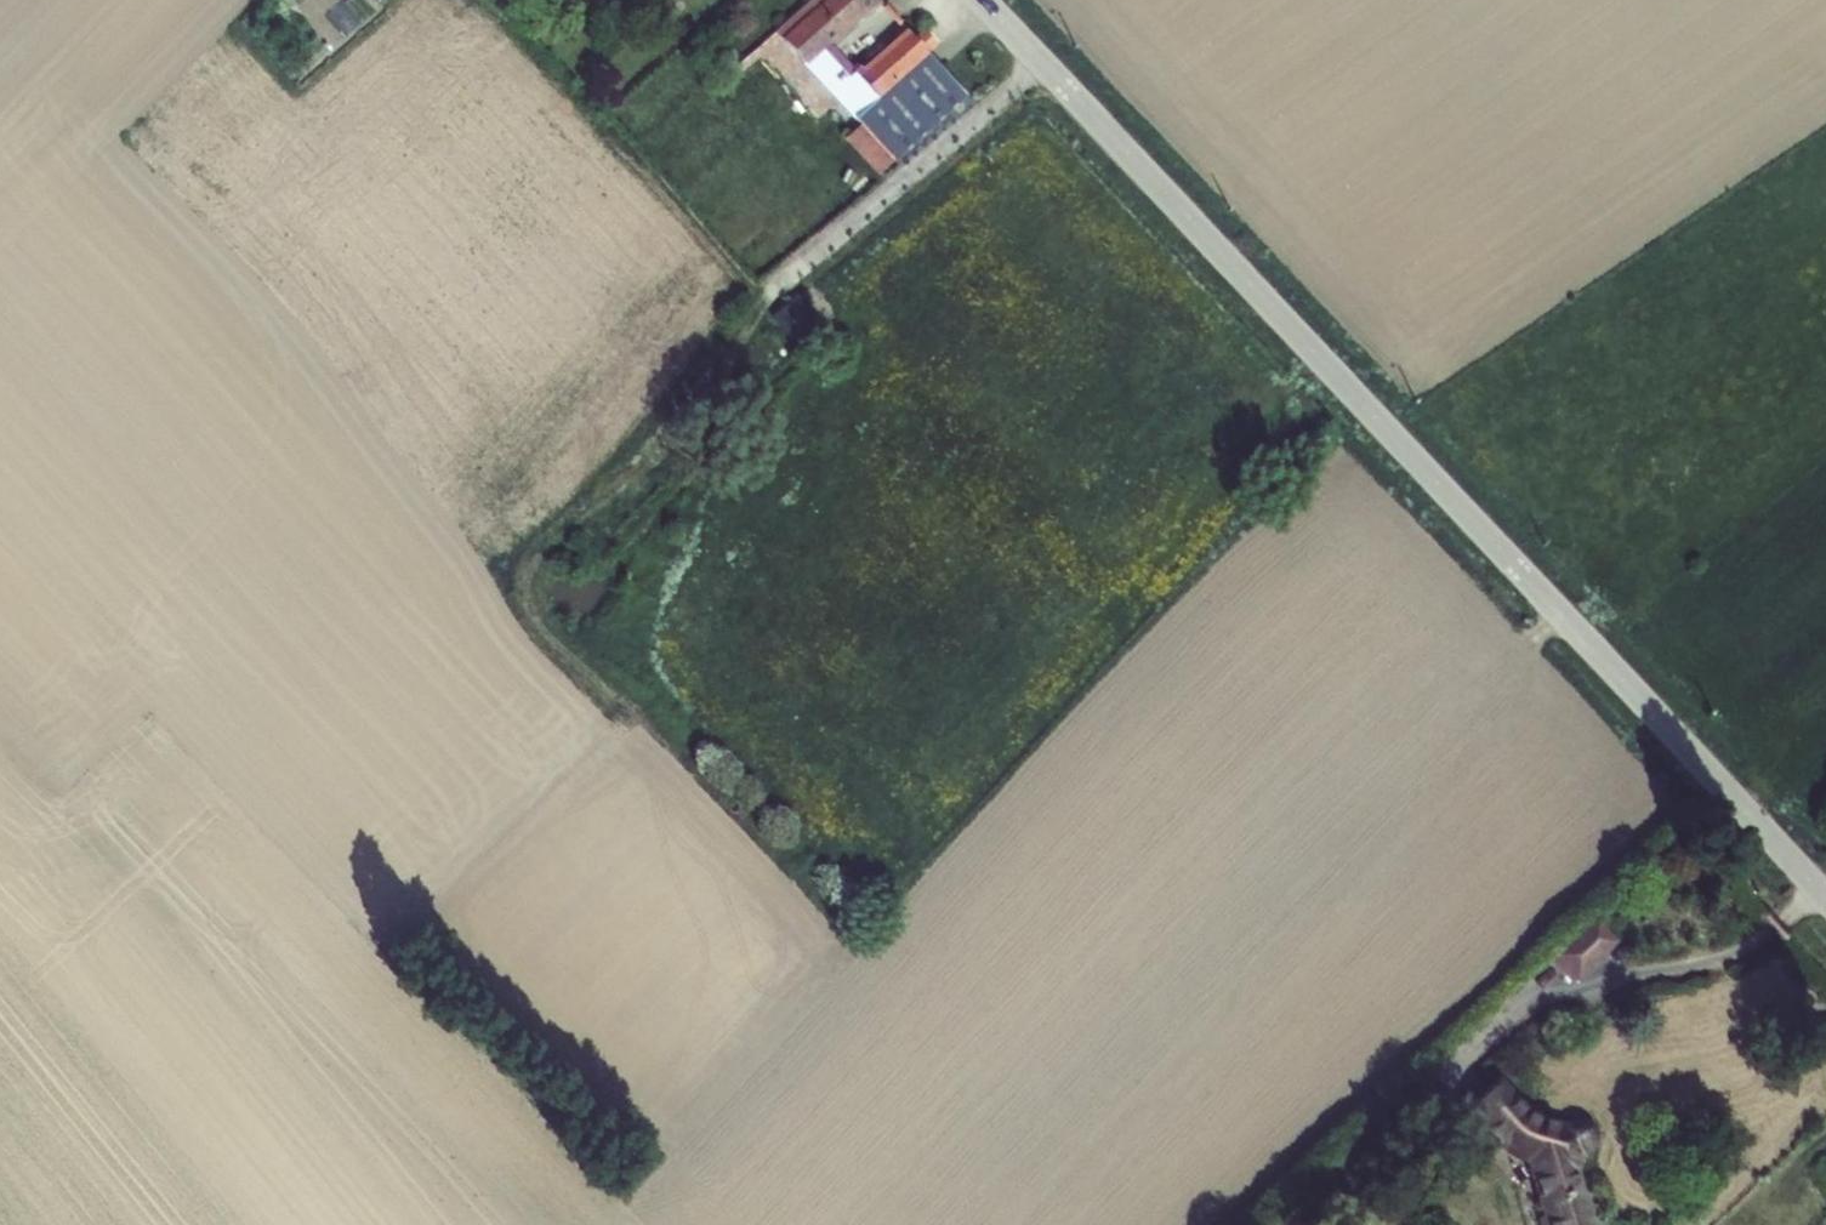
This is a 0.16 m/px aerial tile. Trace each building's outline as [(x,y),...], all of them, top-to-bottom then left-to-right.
[(827,0),(811,0),(775,33),(781,40),(827,0)] [(878,0),(827,0),(781,40),(861,126),(896,164),(968,98),(906,32),(862,71),(859,68),(854,72),(852,70),(832,46),(880,3),(878,0)] [(861,126),(845,140),(879,177),(896,164),(861,126)] [(1577,981),(1625,944),(1602,915),(1554,952),(1577,981)] [(1572,1125),(1530,1106),(1500,1073),(1470,1103),(1488,1128),(1527,1158),(1543,1212),(1538,1215),(1541,1224),(1606,1224),(1596,1189),(1586,1190),(1581,1168),(1585,1153),(1584,1145),(1587,1145),(1590,1143),(1592,1141),(1594,1138),(1595,1135),(1595,1131),(1594,1128),(1593,1125),(1590,1122),(1587,1121),(1584,1120),(1581,1120),(1578,1121),(1574,1122),(1572,1125)]
